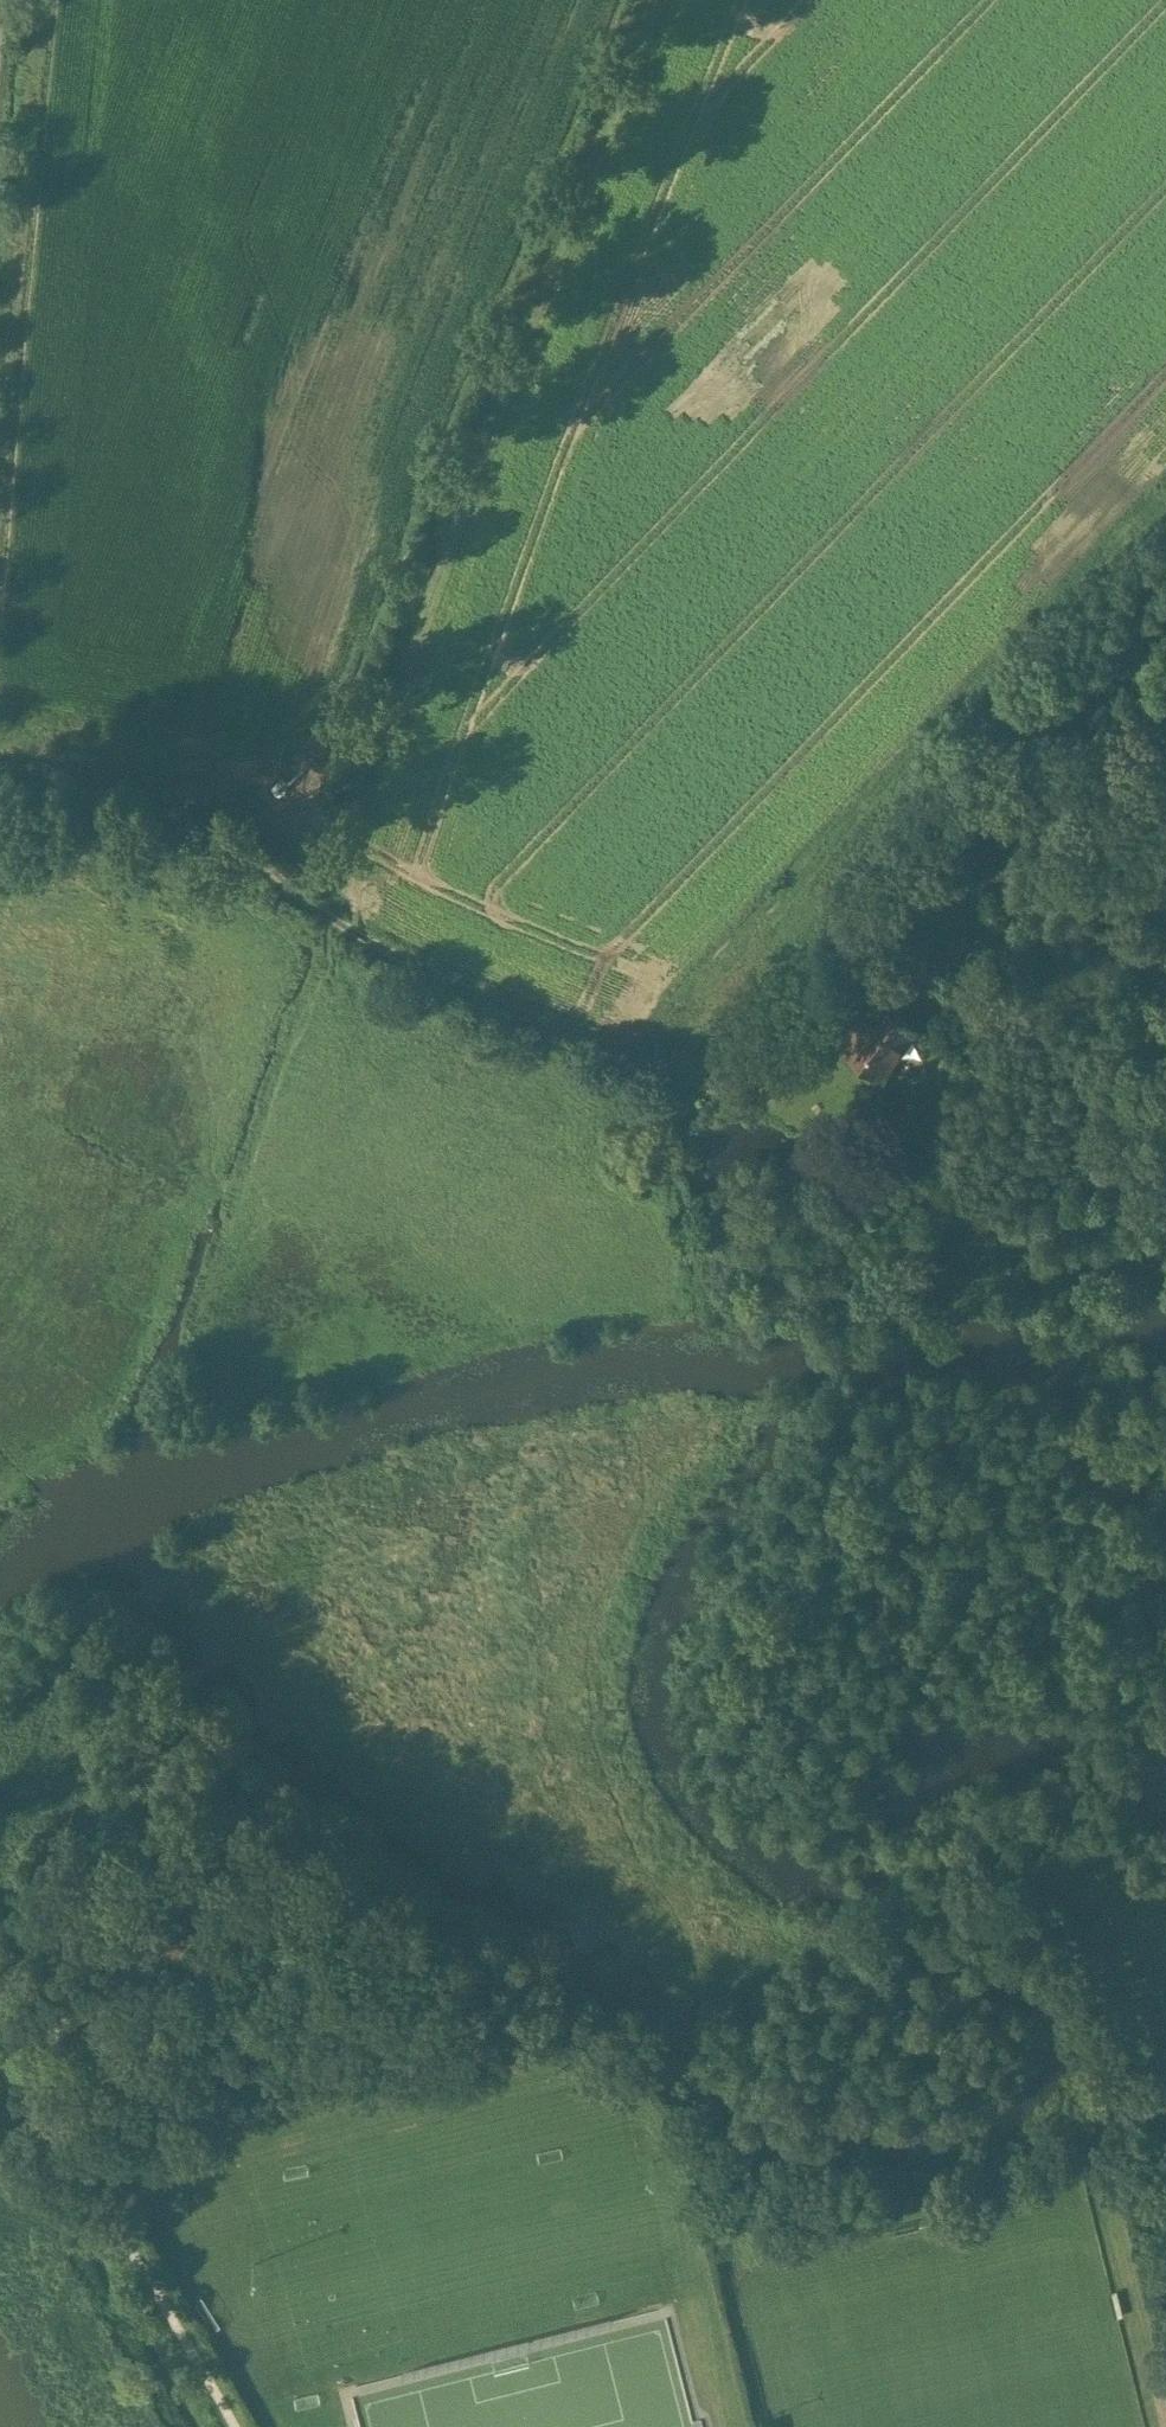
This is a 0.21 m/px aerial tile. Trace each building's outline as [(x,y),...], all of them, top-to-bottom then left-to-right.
[(915,1027),(876,996),(841,1042),(880,1073),(915,1027)]
